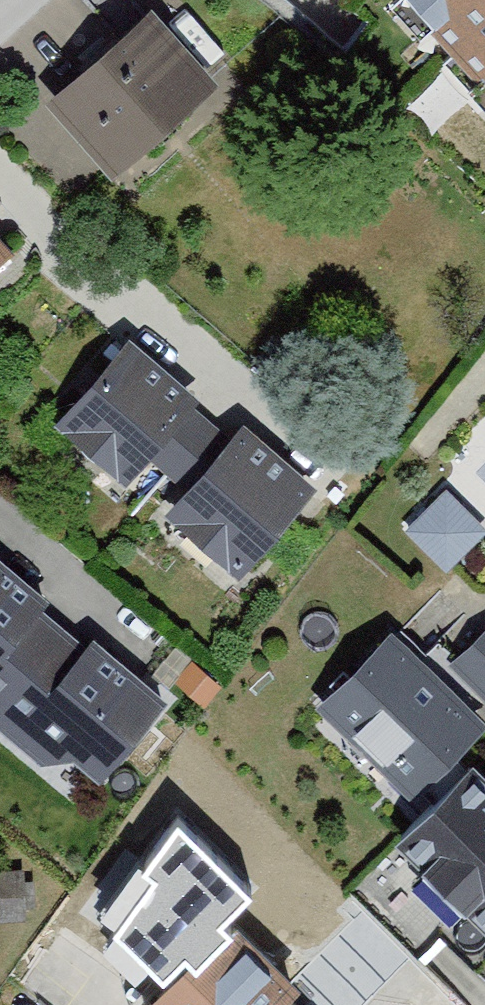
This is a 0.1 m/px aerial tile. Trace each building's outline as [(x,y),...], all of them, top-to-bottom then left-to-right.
[(484,78),(484,0),(413,0),(484,78)] [(155,21),(50,111),(118,191),(224,101),(155,21)] [(15,269),(0,251),(0,282),(15,269)] [(131,350),(54,439),(128,503),(141,488),(159,502),(214,438),(197,425),(207,414),(131,350)] [(233,452),(214,438),(159,502),(176,516),(165,529),(246,596),(322,501),(244,438),(233,452)] [(449,561),(484,525),(484,517),(450,482),(410,523),(449,561)] [(0,572),(0,744),(70,646),(48,628),(57,617),(0,572)] [(451,677),(484,709),(484,641),(451,677)] [(70,646),(0,744),(0,748),(47,782),(75,769),(109,795),(170,713),(96,655),(90,662),(70,646)] [(322,718),(416,815),(484,748),(484,736),(397,646),(322,718)] [(406,852),(484,928),(484,782),(480,777),(406,852)] [(154,1004),(295,1004),(294,1004),(311,987),(236,916),(250,903),(178,830),(143,875),(154,884),(115,938),(167,992),(154,1004)]
